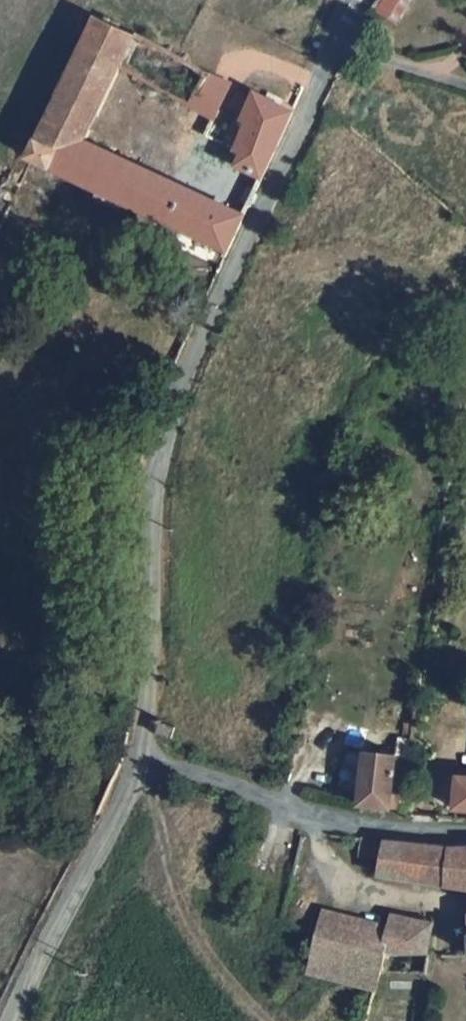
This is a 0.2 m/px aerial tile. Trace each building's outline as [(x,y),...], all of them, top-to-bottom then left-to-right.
[(410,0),(376,0),(373,5),(397,20),(410,0)] [(35,158),(100,190),(230,252),(246,218),(88,140),(117,79),(212,124),(234,80),(137,31),(101,16),(35,158)] [(263,183),(296,111),(265,95),(257,113),(234,102),(226,119),(243,127),(231,151),(238,155),(232,168),(263,183)] [(100,190),(35,158),(23,181),(88,214),(100,190)] [(175,708),(161,708),(161,723),(174,723),(175,708)] [(355,805),(387,809),(394,738),(363,734),(355,805)] [(465,807),(465,778),(453,776),(450,805),(465,807)] [(406,841),(358,833),(353,853),(374,860),(374,875),(465,884),(465,845),(406,841)] [(305,970),(370,988),(381,949),(385,933),(320,915),(305,970)] [(404,948),(407,918),(388,915),(385,933),(381,949),(404,948)] [(404,948),(428,947),(427,921),(407,918),(404,948)]
